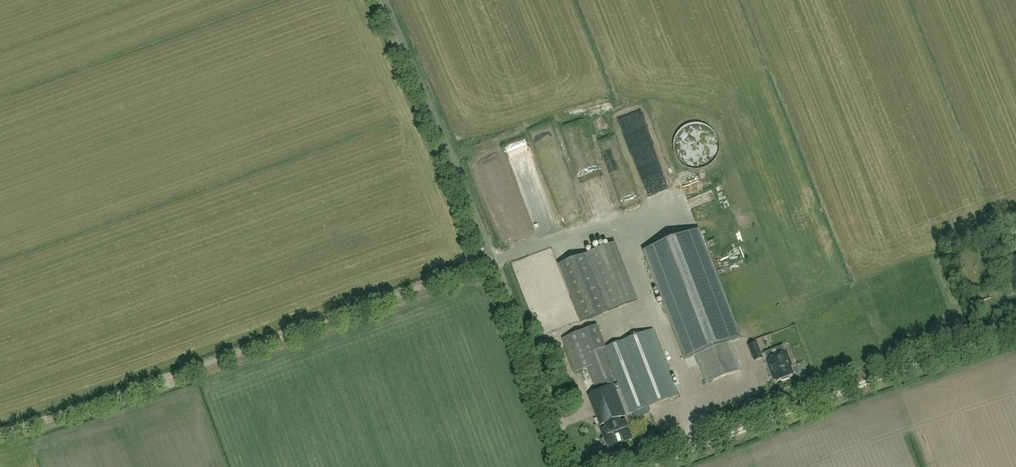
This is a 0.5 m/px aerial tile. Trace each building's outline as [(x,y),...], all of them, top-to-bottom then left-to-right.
[(538,167),(519,170),(521,180),(526,179),(527,182),(540,180),(538,167)] [(513,204),(510,182),(502,183),(505,205),(513,204)] [(715,190),(710,192),(714,201),(719,199),(715,190)] [(701,205),(712,203),(710,193),(700,195),(701,205)] [(741,371),(735,355),(730,342),(740,338),(699,230),(644,251),(686,359),(696,355),(707,384),(741,371)] [(609,312),(587,255),(558,265),(580,323),(609,312)] [(1015,290),(1015,258),(1004,261),(1013,291),(1015,290)] [(605,438),(602,439),(604,446),(607,445),(608,448),(623,442),(632,438),(629,430),(630,428),(628,424),(626,423),(626,422),(620,424),(618,419),(626,415),(617,390),(620,389),(630,414),(678,395),(653,330),(606,347),(598,326),(563,339),(576,372),(595,365),(605,390),(589,396),(600,425),(606,423),(608,429),(602,431),(605,438)] [(749,346),(755,361),(762,358),(757,343),(749,346)] [(783,381),(789,379),(790,376),(793,375),(790,366),(792,366),(787,353),(767,360),(770,369),(772,368),(774,373),(773,375),(774,379),(776,380),(777,381),(781,380),(783,381)]
